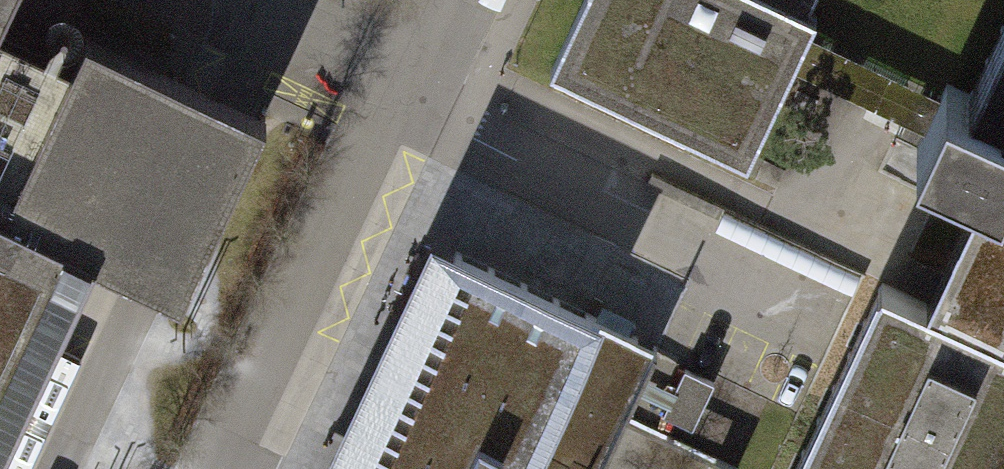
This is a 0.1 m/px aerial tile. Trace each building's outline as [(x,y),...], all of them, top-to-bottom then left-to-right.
[(747,164),(792,70),(800,53),(809,34),(816,20),(806,16),(813,0),(583,0),(549,71),(747,164)] [(916,147),(984,180),(1003,189),(1003,20),(969,93),(947,82),(940,96),(931,115),(923,132),(916,147)] [(0,26),(0,452),(95,252),(136,272),(181,293),(267,112),(220,90),(170,67),(86,27),(71,59),(25,38),(0,26)] [(889,116),(923,132),(931,115),(940,96),(809,34),(800,53),(792,70),(889,116)] [(1003,330),(1003,189),(984,180),(967,215),(948,237),(918,301),(872,280),(809,419),(786,468),(1003,468),(1003,348),(996,344),(1003,330)] [(456,250),(353,468),(599,468),(624,417),(658,345),(648,340),(638,336),(456,250)] [(700,428),(717,378),(686,368),(669,417),(700,428)]
